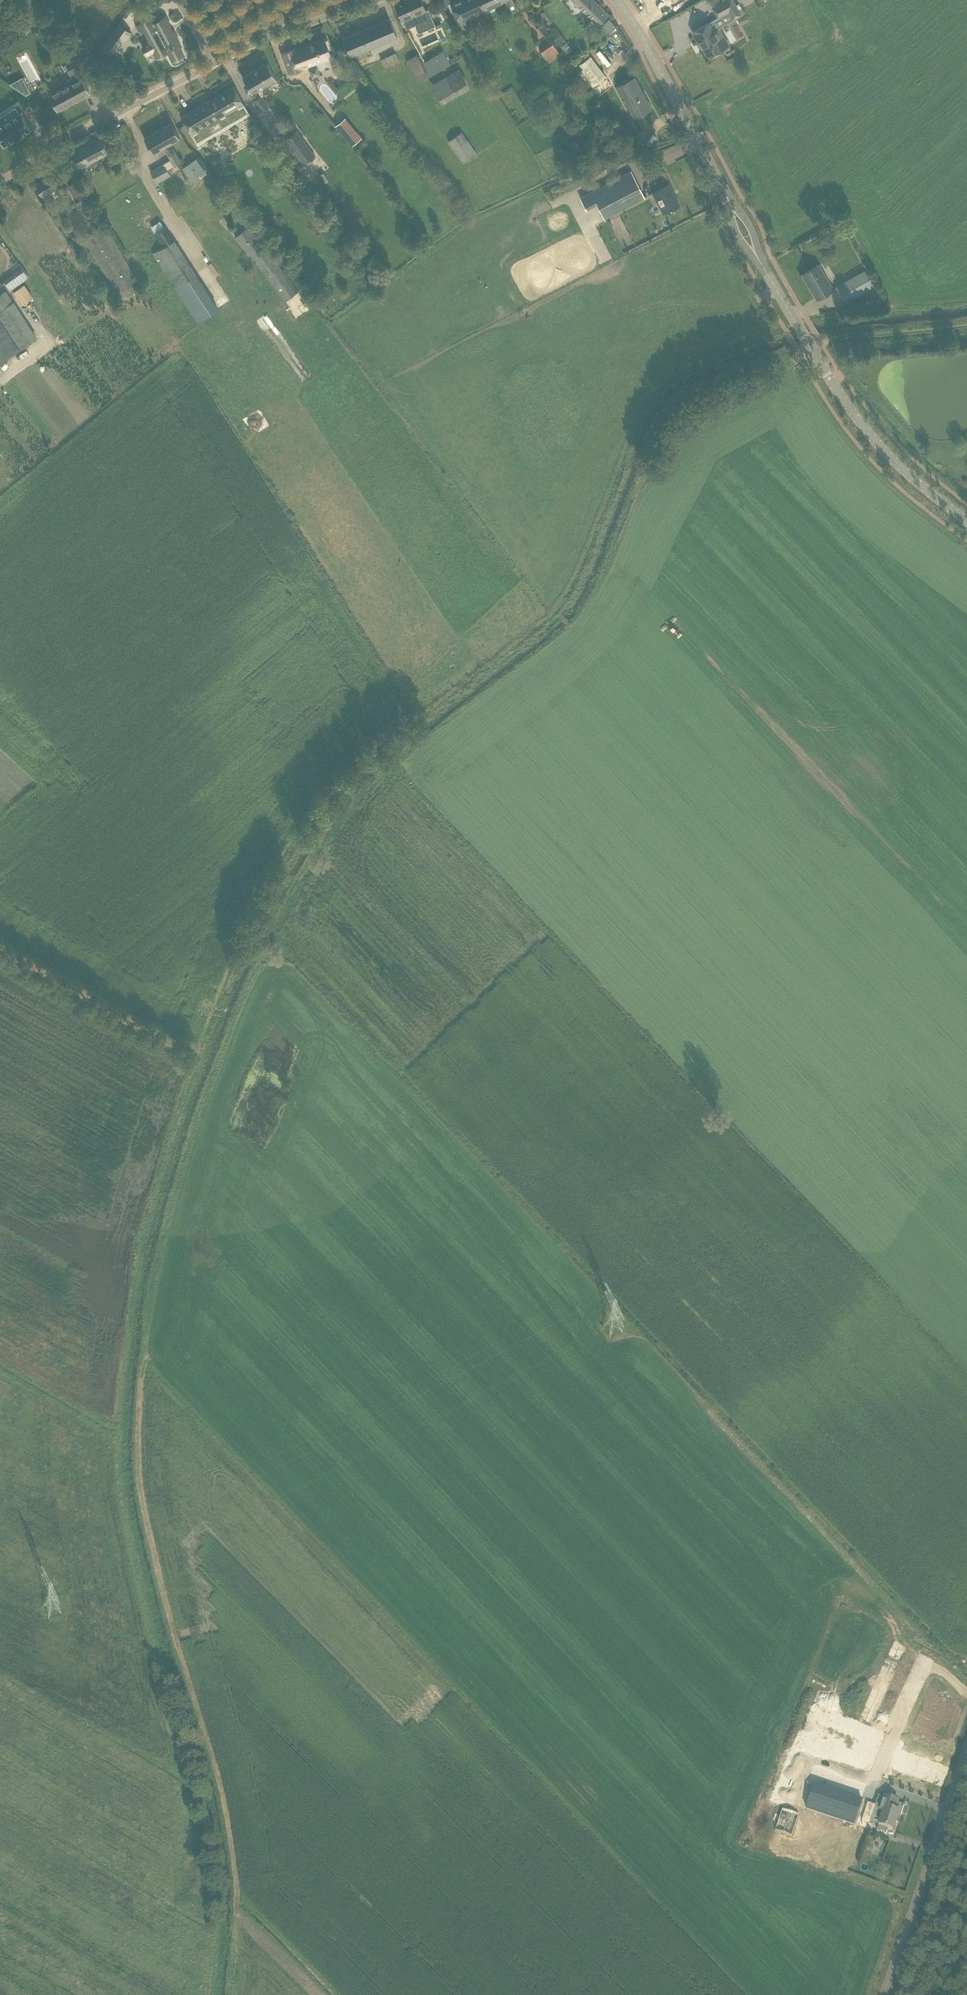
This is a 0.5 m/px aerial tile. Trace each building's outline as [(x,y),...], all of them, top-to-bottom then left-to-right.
[(429,18),(421,0),(403,0),(394,4),(406,29),(429,18)] [(484,10),(480,0),(459,0),(451,4),(462,28),(469,25),(466,19),(484,10)] [(484,10),(506,0),(509,6),(515,4),(513,0),(480,0),(484,10)] [(608,14),(594,0),(571,0),(597,25),(608,14)] [(742,15),(733,0),(722,0),(711,7),(718,19),(729,13),(733,20),(742,15)] [(150,16),(136,24),(139,29),(141,28),(148,40),(145,41),(146,43),(154,39),(162,54),(168,51),(173,60),(184,54),(177,42),(179,41),(173,30),(171,31),(168,26),(170,25),(165,15),(153,21),(150,16)] [(350,56),(397,36),(389,18),(342,38),(350,56)] [(606,34),(615,26),(609,19),(600,27),(606,34)] [(719,27),(715,29),(711,21),(692,31),(702,49),(704,48),(709,57),(729,45),(719,27)] [(120,24),(106,43),(115,50),(123,40),(124,41),(131,32),(120,24)] [(560,46),(566,41),(555,25),(549,30),(560,46)] [(419,26),(408,33),(431,75),(443,69),(442,68),(450,64),(437,40),(429,44),(419,26)] [(327,40),(325,41),(324,39),(295,50),(294,48),(282,53),(290,74),(302,69),(302,68),(323,60),(324,62),(325,63),(326,64),(328,65),(329,65),(331,64),(336,62),(332,54),(330,55),(328,50),(331,49),(327,40)] [(548,63),(560,55),(550,41),(538,49),(548,63)] [(385,68),(399,61),(395,52),(381,59),(385,68)] [(418,82),(428,76),(416,55),(406,60),(418,82)] [(591,89),(606,78),(590,57),(575,69),(591,89)] [(270,86),(278,81),(267,62),(242,77),(255,99),(252,101),(261,112),(269,105),(262,96),(272,89),(270,86)] [(460,67),(431,83),(442,102),(470,86),(460,67)] [(97,75),(91,70),(87,75),(93,80),(97,75)] [(82,78),(49,95),(57,110),(89,92),(82,78)] [(634,116),(650,108),(634,78),(622,84),(631,102),(628,104),(634,116)] [(210,99),(181,116),(196,142),(213,132),(209,125),(218,120),(222,126),(248,111),(233,85),(214,97),(215,98),(211,100),(210,99)] [(0,125),(0,139),(4,145),(14,139),(14,140),(21,135),(21,134),(31,128),(20,112),(19,113),(15,107),(7,112),(11,118),(0,125)] [(351,145),(362,137),(345,117),(335,125),(351,145)] [(171,122),(144,138),(153,153),(156,151),(158,153),(167,169),(175,164),(181,160),(173,146),(172,146),(170,143),(179,137),(171,122)] [(301,167),(316,156),(296,130),(281,142),(301,167)] [(463,163),(477,153),(461,131),(448,141),(463,163)] [(78,168),(110,151),(102,135),(70,153),(78,168)] [(636,148),(641,145),(637,138),(631,141),(636,148)] [(196,159),(183,169),(192,183),(199,178),(197,175),(204,170),(196,159)] [(604,218),(642,198),(629,172),(580,198),(586,210),(597,205),(604,218)] [(49,191),(59,185),(52,174),(35,185),(42,196),(43,195),(47,202),(53,198),(49,191)] [(86,195),(76,180),(68,185),(77,200),(76,201),(80,207),(90,201),(86,195)] [(671,193),(672,192),(668,184),(651,193),(662,213),(677,205),(671,193)] [(122,299),(142,286),(104,226),(84,239),(122,299)] [(155,232),(154,232),(155,233),(163,246),(173,240),(164,226),(155,232)] [(298,291),(273,257),(248,226),(234,237),(260,268),(284,301),(298,291)] [(816,299),(833,289),(818,264),(804,273),(814,290),(812,291),(816,299)] [(10,287),(26,276),(21,269),(5,280),(10,287)] [(864,270),(857,274),(866,290),(875,285),(870,278),(869,279),(864,270)] [(845,302),(866,290),(857,274),(836,286),(845,302)] [(22,304),(34,297),(25,283),(13,290),(22,304)] [(20,349),(37,338),(6,290),(0,294),(0,318),(20,349)] [(879,297),(874,300),(877,305),(883,302),(879,297)] [(19,351),(0,321),(0,363),(19,351)] [(871,1772),(884,1735),(808,1709),(802,1728),(796,1747),(797,1747),(871,1772)] [(811,1794),(806,1808),(854,1824),(857,1817),(862,1801),(814,1785),(811,1794)] [(863,1816),(863,1817),(871,1820),(872,1816),(881,1819),(878,1826),(877,1831),(886,1834),(888,1829),(893,1830),(896,1821),(898,1822),(904,1805),(897,1803),(898,1802),(888,1798),(884,1797),(878,1796),(875,1806),(868,1803),(867,1805),(863,1816)] [(787,1811),(788,1807),(782,1805),(774,1832),(792,1837),(799,1814),(787,1811)]
